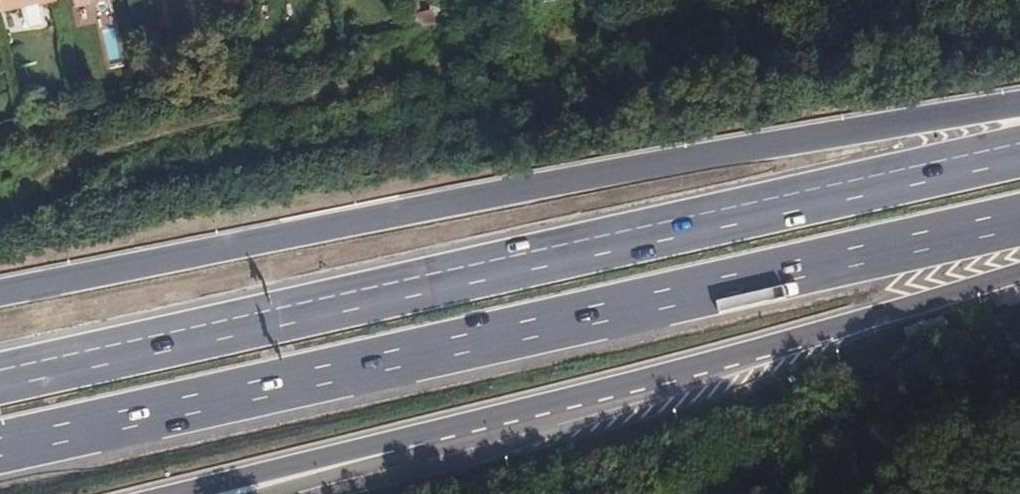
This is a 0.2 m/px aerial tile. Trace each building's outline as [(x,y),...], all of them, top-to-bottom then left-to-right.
[(38,4),(37,0),(0,0),(0,11),(38,4)] [(71,7),(88,4),(90,13),(104,11),(103,1),(107,0),(70,0),(71,7)] [(408,26),(432,20),(430,9),(419,12),(416,0),(402,0),(408,26)] [(471,0),(474,13),(483,11),(480,0),(471,0)]
